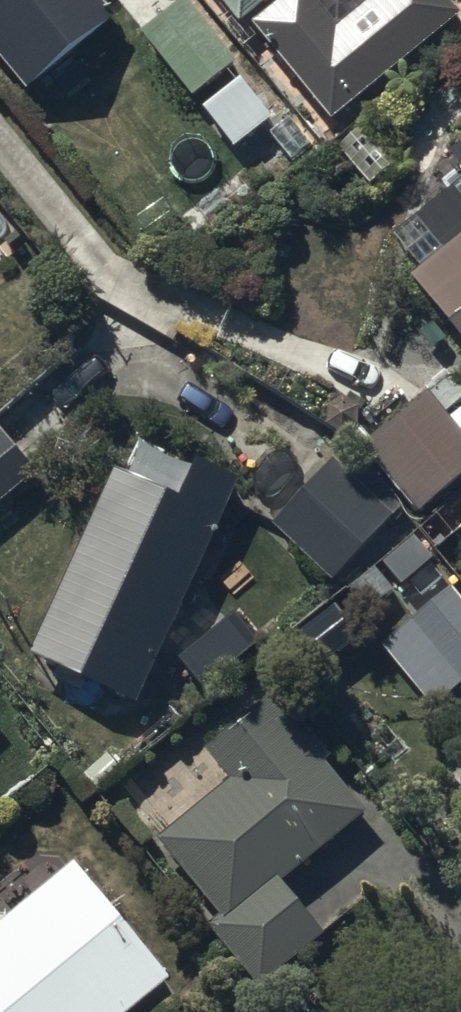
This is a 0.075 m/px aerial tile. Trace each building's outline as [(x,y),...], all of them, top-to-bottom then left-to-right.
[(28,101),(117,29),(93,0),(0,0),(0,67),(28,101)] [(240,32),(247,27),(276,62),(315,30),(290,0),(214,0),(240,32)] [(186,6),(142,42),(193,106),(238,70),(186,6)] [(455,154),(457,155),(450,161),(460,174),(460,149),(455,154)] [(409,287),(460,350),(460,188),(393,244),(420,277),(409,287)] [(360,452),(417,521),(460,485),(460,403),(446,385),(429,399),(427,396),(360,452)] [(0,433),(0,512),(38,480),(0,433)] [(331,468),(271,534),(332,590),(392,524),(331,468)] [(178,511),(116,481),(31,667),(135,715),(237,492),(230,489),(232,484),(198,469),(178,511)] [(377,653),(432,716),(460,692),(460,693),(460,607),(441,584),(412,609),(418,616),(377,653)] [(238,620),(177,670),(202,700),(262,649),(238,620)] [(230,790),(158,849),(219,924),(206,935),(257,998),(325,942),(282,890),(366,822),(346,798),(352,793),(299,729),(293,734),(270,706),(205,759),(230,790)] [(0,934),(0,1011),(143,1011),(169,990),(74,874),(0,934)]
